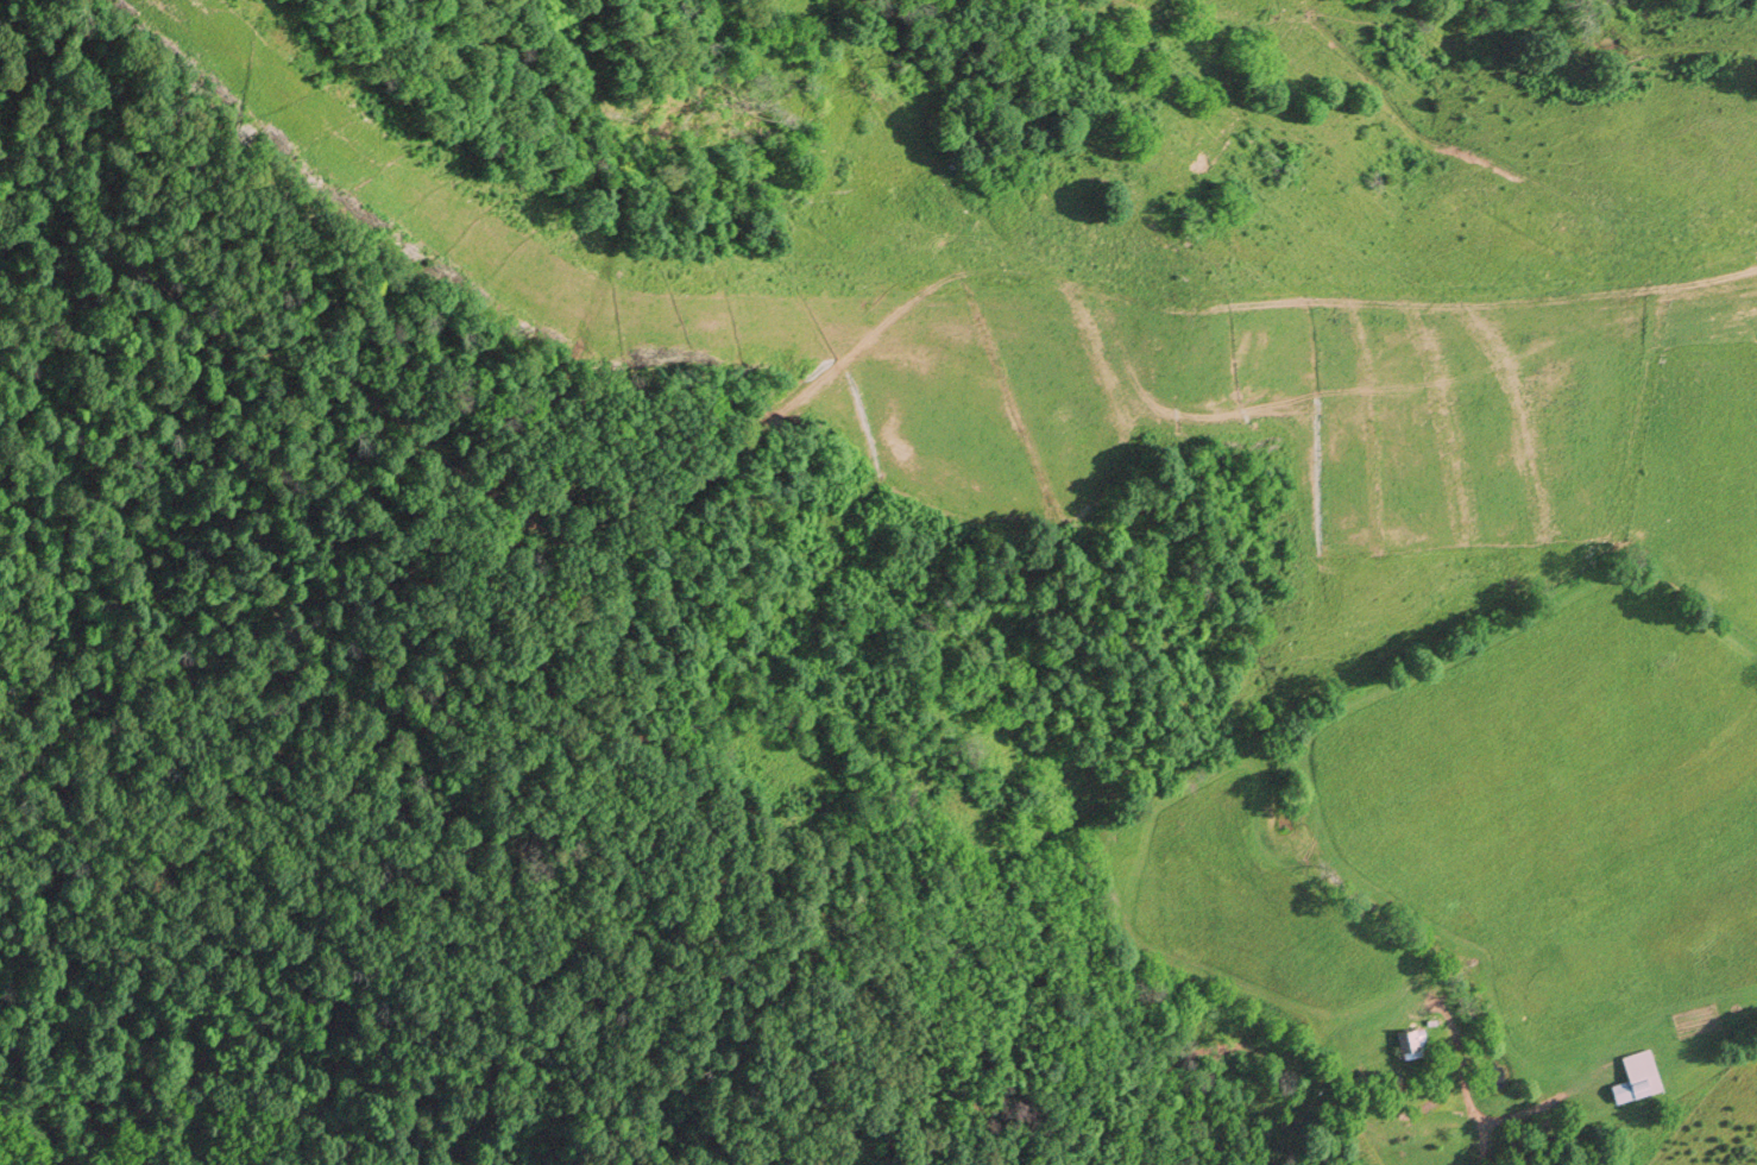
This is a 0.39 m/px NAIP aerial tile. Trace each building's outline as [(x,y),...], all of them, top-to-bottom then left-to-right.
[(1393,1035),(1419,1029),(1425,1056),(1399,1062),(1393,1035)] [(1619,1059),(1626,1083),(1606,1090),(1611,1107),(1661,1089),(1646,1050),(1619,1059)]
